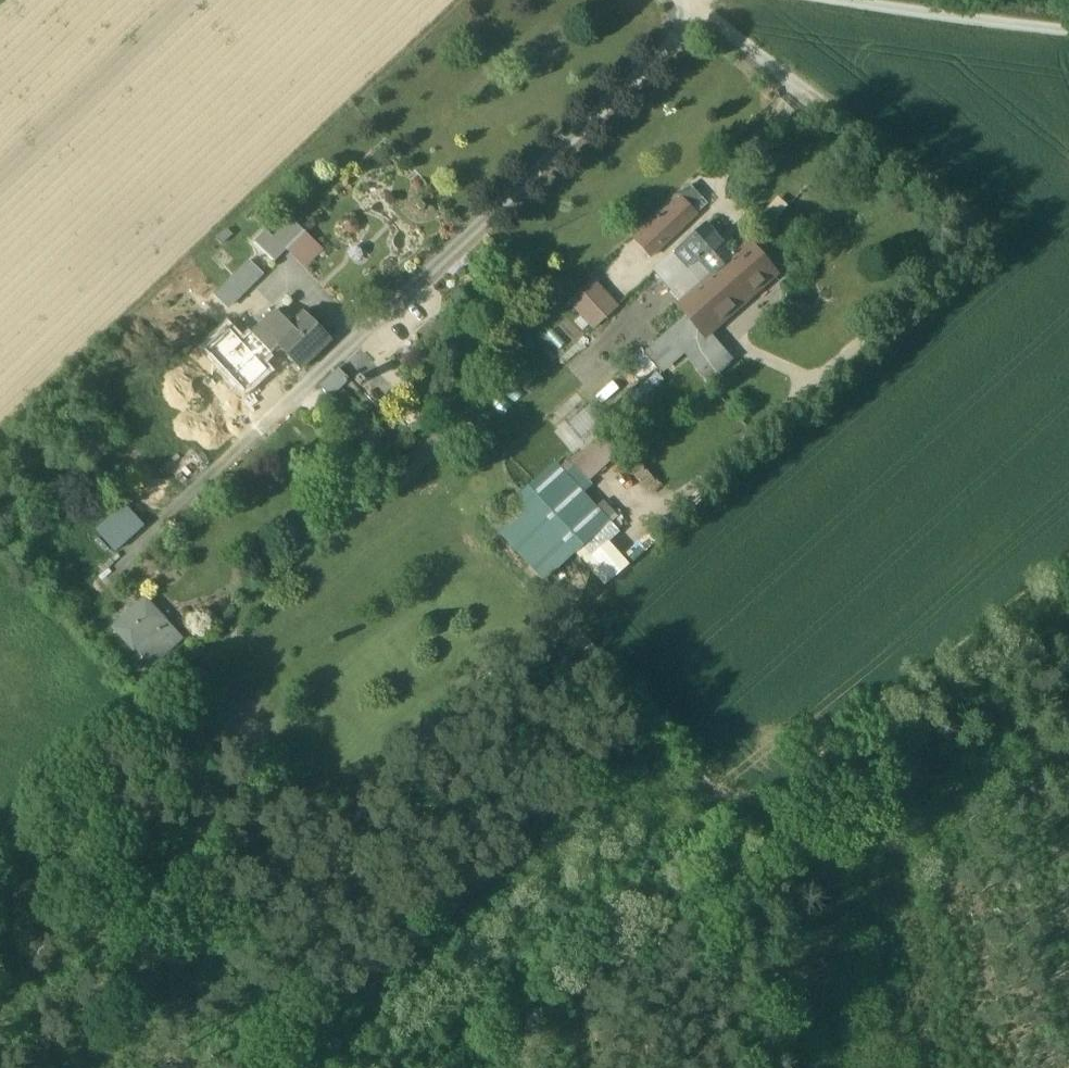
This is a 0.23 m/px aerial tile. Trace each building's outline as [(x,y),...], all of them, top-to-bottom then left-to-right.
[(684,189),(627,242),(645,261),(690,218),(684,213),(695,202),(684,189)] [(276,237),(270,231),(257,246),(278,266),(289,254),(307,271),(326,251),(292,220),(276,237)] [(726,257),(699,228),(668,256),(683,271),(694,261),(707,277),(729,258),(727,256),(726,257)] [(707,277),(675,306),(684,316),(701,335),(702,334),(766,277),(740,248),(707,277)] [(255,264),(221,298),(235,312),(269,278),(255,264)] [(609,313),(585,287),(565,304),(566,305),(590,330),(609,313)] [(590,330),(566,305),(559,311),(583,336),(590,330)] [(701,335),(684,316),(664,333),(679,349),(711,383),(732,366),(702,334),(701,335)] [(314,356),(288,327),(274,339),(262,325),(236,347),(255,368),(264,360),(284,383),(314,356)] [(664,333),(664,332),(642,351),(658,368),(679,349),(664,333)] [(344,374),(323,393),(334,405),(355,386),(344,374)] [(590,403),(566,425),(582,443),(606,421),(590,403)] [(553,468),(486,526),(539,581),(569,551),(573,555),(607,523),(553,468)] [(125,501),(95,529),(117,551),(146,523),(125,501)] [(149,603),(135,617),(155,637),(169,624),(149,603)] [(155,637),(135,617),(129,623),(148,644),(155,637)] [(129,623),(103,647),(123,668),(134,657),(148,644),(129,623)] [(134,657),(153,678),(188,643),(169,624),(155,637),(148,644),(134,657)] [(153,678),(134,657),(123,668),(118,672),(144,699),(159,685),(153,678)]
